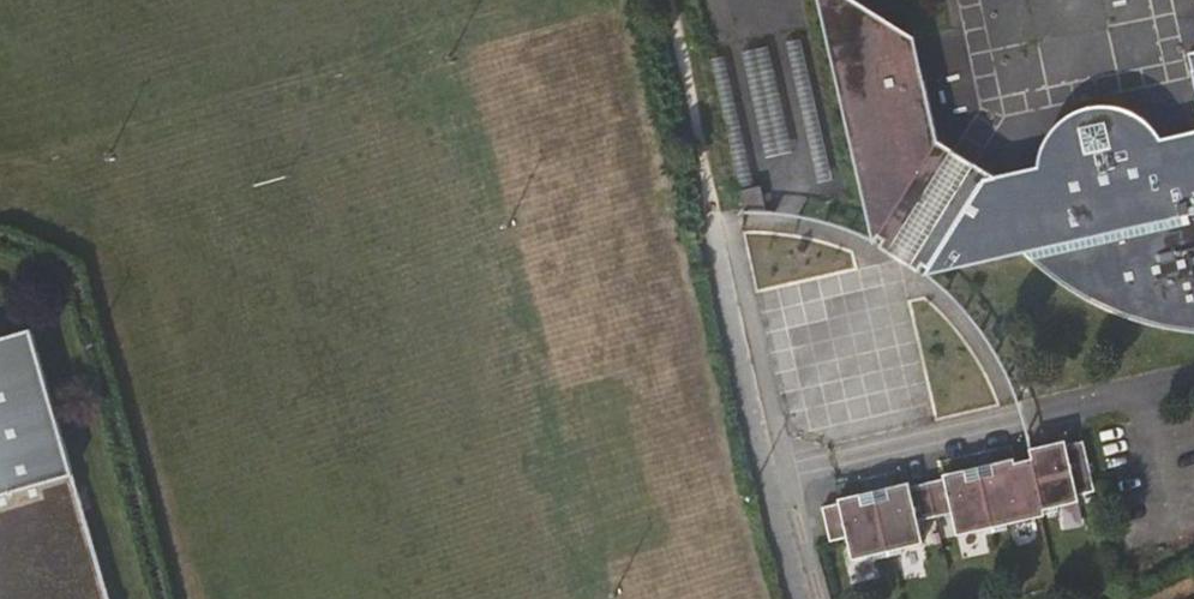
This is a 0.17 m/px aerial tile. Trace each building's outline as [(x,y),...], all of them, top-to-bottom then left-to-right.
[(710,0),(693,0),(703,44),(720,41),(710,0)] [(762,29),(756,0),(728,0),(736,36),(762,29)] [(790,0),(772,0),(778,26),(795,22),(790,0)] [(1162,138),(1149,125),(1130,114),(1109,110),(1085,112),(1066,122),(1050,138),(1037,157),(1033,170),(994,178),(939,143),(925,82),(901,85),(887,23),(850,0),(821,0),(872,249),(924,281),(1025,258),(1039,272),(1077,300),(1121,322),(1175,334),(1193,335),(1193,132),(1162,138)] [(916,40),(887,23),(901,85),(925,82),(916,40)] [(782,44),(816,188),(833,184),(800,39),(782,44)] [(765,161),(791,154),(768,49),(741,55),(765,161)] [(738,197),(741,197),(754,194),(723,59),(707,62),(738,197)] [(754,194),(741,197),(745,215),(767,220),(760,193),(754,194)] [(27,331),(0,338),(0,598),(103,598),(27,331)] [(1033,452),(1035,457),(1050,514),(1082,505),(1080,499),(1098,494),(1085,445),(1068,449),(1066,443),(1033,452)] [(1050,514),(1035,457),(1018,462),(1016,456),(998,461),(1002,475),(986,479),(999,528),(1050,514)] [(1002,475),(998,461),(983,465),(986,479),(1002,475)] [(986,479),(983,465),(967,469),(970,483),(986,479)] [(999,528),(986,479),(970,483),(967,469),(946,475),(947,481),(929,485),(937,520),(956,515),(961,539),(999,528)] [(920,524),(937,520),(929,485),(912,490),(911,484),(889,489),(893,505),(879,508),(891,556),(926,547),(920,524)] [(893,505),(889,489),(875,493),(879,508),(893,505)] [(879,508),(875,493),(860,497),(864,511),(879,508)] [(854,566),(891,556),(879,508),(864,511),(860,497),(839,502),(840,508),(823,512),(832,546),(848,543),(854,566)]
